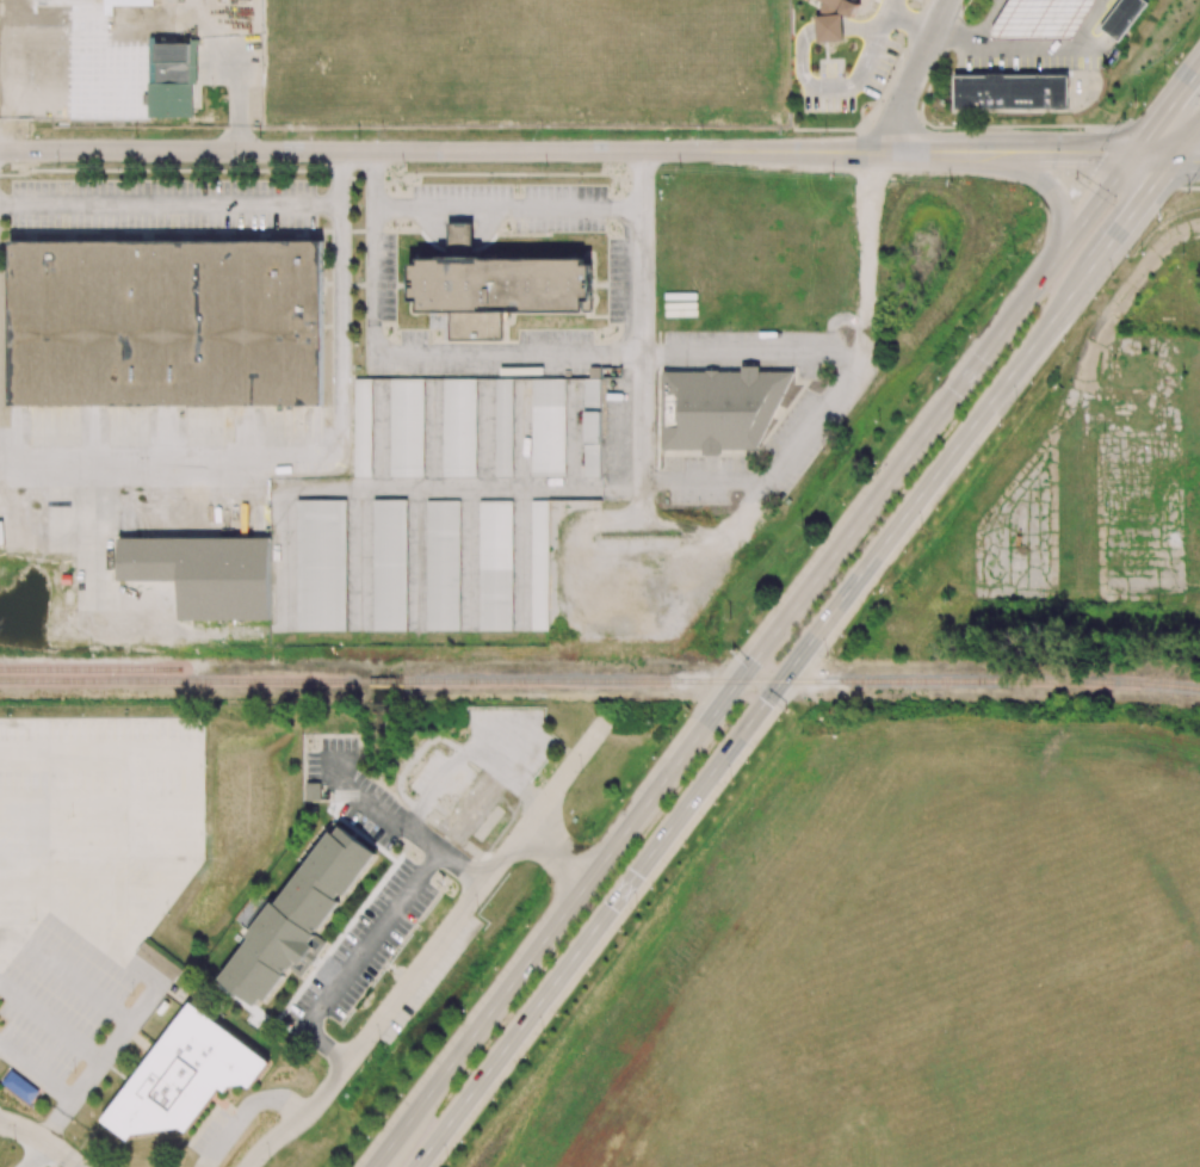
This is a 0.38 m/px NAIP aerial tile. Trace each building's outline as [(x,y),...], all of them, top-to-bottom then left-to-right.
[(28,23),(39,23),(39,6),(48,6),(48,15),(76,15),(76,9),(105,8),(105,15),(115,15),(114,6),(154,5),(154,0),(28,0),(28,23)] [(850,13),(856,0),(821,0),(850,13)] [(990,31),(1010,0),(1096,0),(1072,39),(990,41),(990,31)] [(1101,29),(1122,0),(1143,0),(1148,4),(1119,42),(1109,35),(1101,29)] [(191,118),(191,85),(197,85),(196,42),(148,42),(148,118),(191,118)] [(955,76),(954,109),(1068,109),(1068,76),(955,76)] [(322,406),(323,241),(10,240),(10,405),(322,406)] [(421,260),(583,258),(590,263),(592,309),(413,311),(413,267),(421,266),(421,260)] [(585,476),(601,476),(600,367),(589,367),(589,378),(584,378),(585,476)] [(794,371),(663,371),(663,447),(756,449),(794,371)] [(354,379),(354,477),(372,477),(372,411),(390,411),(390,477),(423,477),(423,399),(442,399),(442,477),(476,477),(476,415),(482,415),(482,400),(494,400),(494,379),(354,379)] [(495,476),(512,476),(513,379),(496,379),(495,476)] [(564,477),(566,379),(533,379),(531,476),(564,477)] [(347,500),(297,500),(296,631),(346,631),(347,500)] [(406,500),(373,500),(374,631),(408,631),(406,500)] [(427,631),(460,630),(459,500),(426,501),(427,631)] [(512,500),(479,501),(479,632),(513,631),(512,500)] [(531,631),(547,631),(547,500),(531,500),(531,631)] [(270,537),(118,537),(118,581),(179,581),(179,620),(270,620),(270,537)] [(320,783),(305,783),(306,801),(320,801),(320,783)] [(376,852),(330,821),(221,983),(260,1009),(288,968),(302,978),(326,942),(316,935),(340,901),(342,902),(376,852)] [(192,1000),(103,1117),(130,1142),(190,1132),(222,1088),(252,1085),(272,1061),(192,1000)] [(29,1105),(39,1091),(11,1069),(1,1083),(29,1105)]
